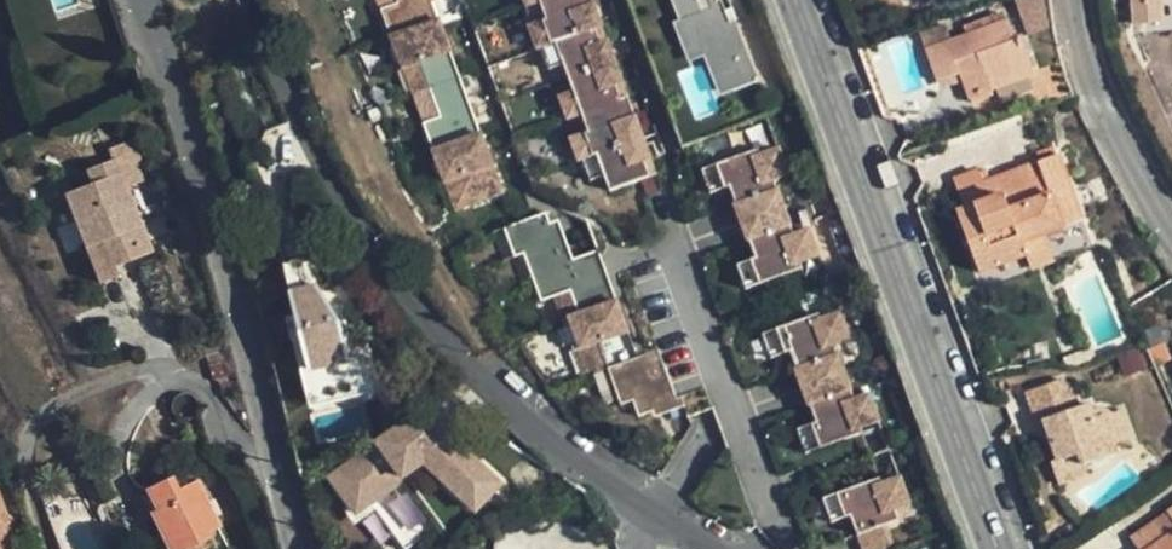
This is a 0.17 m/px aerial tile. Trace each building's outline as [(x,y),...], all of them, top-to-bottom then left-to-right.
[(400,0),(381,0),(392,28),(408,22),(400,0)] [(408,22),(392,28),(412,87),(428,81),(438,110),(450,142),(433,147),(450,198),(470,191),(480,219),(510,207),(439,0),(400,0),(408,22)] [(605,21),(598,0),(532,0),(536,13),(548,7),(555,25),(535,33),(544,60),(548,59),(555,81),(572,75),(579,95),(585,118),(571,124),(582,158),(586,157),(593,178),(606,174),(611,188),(658,172),(630,92),(621,94),(616,82),(626,79),(611,38),(602,41),(597,24),(605,21)] [(732,0),(697,0),(699,6),(673,15),(689,64),(707,58),(720,95),(759,82),(732,0)] [(1051,28),(1047,0),(1023,0),(1028,32),(1051,28)] [(1142,34),(1168,33),(1167,0),(1141,0),(1142,34)] [(611,38),(605,21),(597,24),(602,41),(611,38)] [(1032,72),(1018,39),(1010,42),(1003,23),(925,54),(938,88),(955,81),(953,75),(961,72),(965,81),(962,84),(969,105),(991,97),(988,90),(1032,72)] [(1142,34),(1143,45),(1171,45),(1171,33),(1168,33),(1142,34)] [(621,94),(630,92),(626,79),(616,82),(621,94)] [(428,81),(412,87),(422,115),(438,110),(428,81)] [(755,150),(710,168),(720,195),(724,194),(750,261),(746,265),(754,288),(797,272),(797,265),(817,258),(808,232),(792,238),(772,182),(787,176),(777,151),(758,158),(755,150)] [(971,224),(963,228),(979,268),(1026,251),(1022,237),(1041,230),(1083,215),(1058,150),(981,179),(977,170),(955,177),(965,207),(971,224)] [(72,186),(81,214),(97,210),(114,264),(153,254),(124,156),(87,167),(91,180),(72,186)] [(720,195),(710,168),(695,174),(706,201),(720,195)] [(460,226),(480,219),(470,191),(450,198),(460,226)] [(956,210),(963,228),(971,224),(965,207),(956,210)] [(97,210),(81,214),(102,281),(118,275),(114,264),(97,210)] [(1022,237),(1026,251),(1031,267),(1053,258),(1041,230),(1022,237)] [(551,231),(512,245),(521,277),(533,275),(543,304),(540,305),(547,326),(562,322),(579,315),(589,343),(572,349),(582,378),(598,373),(608,400),(646,388),(606,273),(580,282),(575,266),(564,269),(551,231)] [(521,277),(512,245),(498,250),(509,282),(519,279),(521,277)] [(349,357),(336,323),(294,257),(270,266),(308,396),(359,383),(353,356),(349,357)] [(740,294),(754,288),(746,265),(730,270),(740,294)] [(521,277),(519,279),(528,308),(540,305),(543,304),(533,275),(521,277)] [(822,314),(771,333),(780,358),(786,357),(811,427),(806,428),(814,453),(867,434),(865,427),(878,422),(868,397),(854,401),(834,346),(847,340),(838,316),(825,321),(822,314)] [(562,322),(572,349),(589,343),(579,315),(562,322)] [(780,358),(771,333),(756,339),(766,363),(780,358)] [(1042,425),(1055,463),(1079,455),(1083,465),(1119,452),(1116,443),(1140,433),(1131,407),(1122,410),(1116,406),(1104,405),(1095,410),(1093,405),(1081,408),(1076,391),(1067,394),(1062,381),(1027,392),(1038,426),(1042,425)] [(400,478),(419,462),(475,511),(501,484),(416,408),(321,485),(349,521),(372,503),(406,544),(434,523),(400,478)] [(800,457),(814,453),(806,428),(791,434),(800,457)] [(1079,455),(1055,463),(1052,464),(1059,486),(1086,477),(1083,465),(1079,455)] [(830,496),(841,522),(845,520),(856,548),(910,548),(895,511),(909,505),(900,478),(885,484),(882,478),(830,496)] [(193,484),(173,492),(169,481),(145,491),(150,504),(145,507),(164,548),(191,548),(203,544),(202,539),(215,533),(193,484)] [(841,522),(830,496),(817,501),(827,527),(841,522)] [(1166,512),(1128,536),(1136,548),(1171,548),(1171,521),(1166,512)] [(7,524),(0,526),(0,539),(3,548),(16,548),(7,524)]
